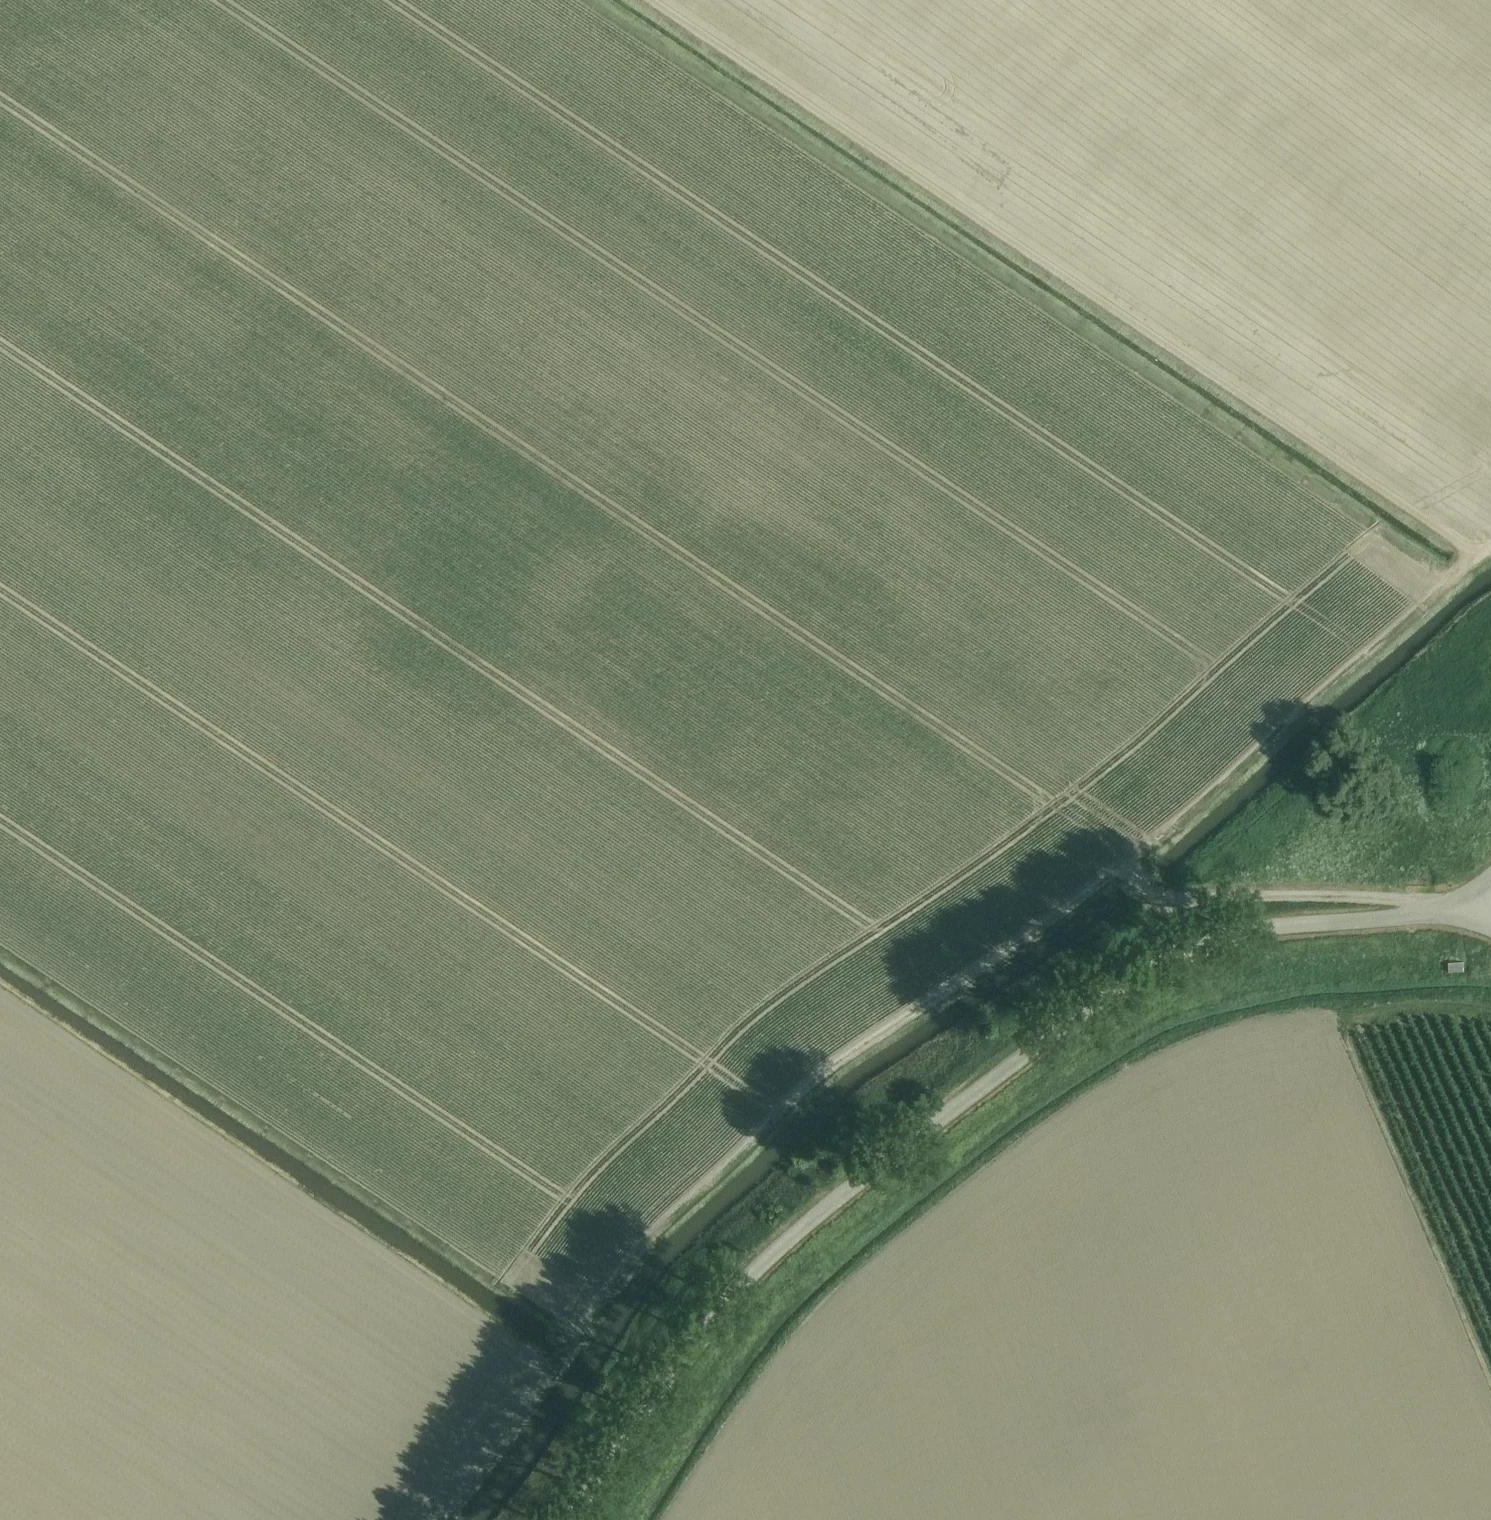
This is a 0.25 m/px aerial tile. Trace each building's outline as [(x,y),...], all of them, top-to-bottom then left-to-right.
[(1464,962),(1449,963),(1450,973),(1464,972),(1464,962)]
